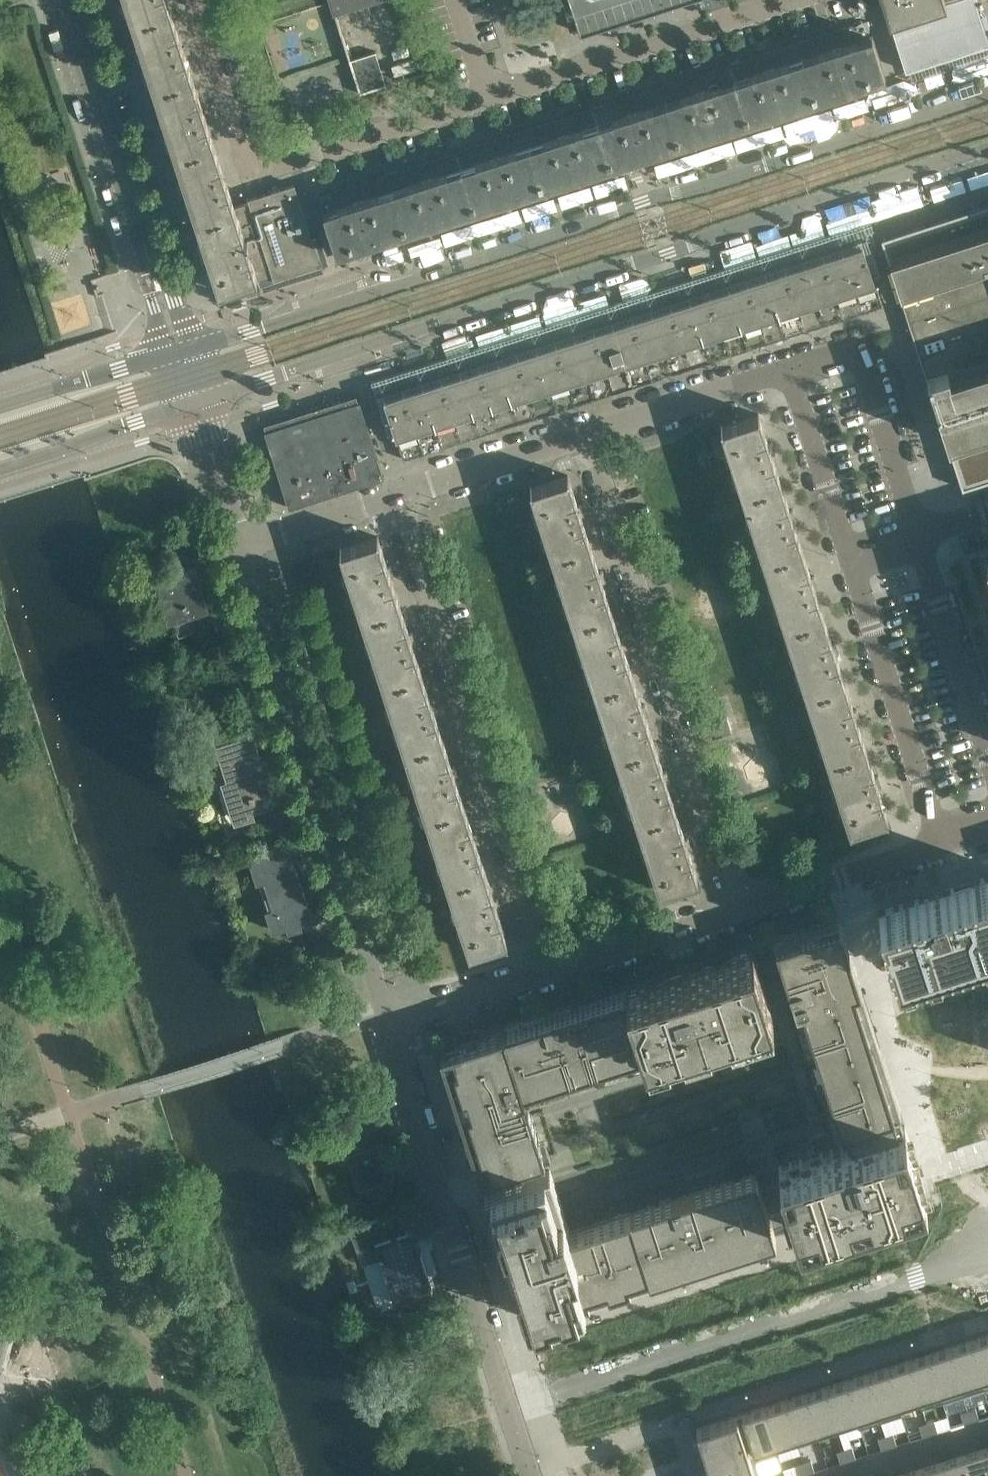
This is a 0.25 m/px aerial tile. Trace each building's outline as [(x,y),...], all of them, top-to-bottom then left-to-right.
[(168,0),(126,0),(133,22),(172,10),(168,0)] [(575,11),(581,32),(681,0),(571,0),(575,11)] [(906,69),(987,43),(987,0),(883,0),(906,69)] [(193,77),(175,21),(172,10),(133,22),(155,89),(193,77)] [(737,123),(870,80),(885,76),(872,34),(868,36),(868,35),(867,35),(864,26),(859,28),(858,23),(854,24),(853,23),(333,190),(333,191),(329,193),(330,197),(325,199),(328,208),(328,209),(324,210),(337,252),(737,123)] [(386,83),(376,50),(350,58),(361,91),(386,83)] [(214,143),(196,87),(193,77),(155,89),(176,155),(214,143)] [(258,278),(258,277),(235,206),(214,143),(176,155),(220,290),(221,290),(221,289),(256,278),(257,278),(258,278)] [(320,263),(297,191),(295,183),(249,198),(250,201),(235,206),(258,277),(262,276),(273,272),(275,278),(320,263)] [(890,261),(929,249),(954,241),(987,230),(987,203),(882,237),(890,261)] [(954,241),(959,257),(951,260),(950,256),(933,262),(929,249),(890,261),(928,378),(946,435),(948,434),(987,421),(987,230),(954,241)] [(959,257),(954,241),(929,249),(933,262),(950,256),(951,260),(959,257)] [(882,304),(874,278),(880,276),(881,276),(873,250),(872,250),(872,248),(870,249),(868,242),(863,243),(827,255),(825,256),(844,317),(882,304)] [(404,458),(844,317),(825,256),(822,256),(802,263),(384,397),(404,458)] [(258,304),(260,309),(274,305),(272,300),(258,304)] [(406,351),(407,356),(422,351),(421,346),(406,351)] [(384,476),(360,400),(265,430),(289,507),(384,476)] [(781,481),(772,453),(775,452),(772,442),(769,443),(759,413),(721,425),(743,494),(781,481)] [(946,435),(961,485),(987,476),(987,421),(946,435)] [(590,542),(581,514),(585,513),(582,503),(578,504),(569,474),(530,487),(552,555),(590,542)] [(802,548),(793,520),(797,519),(793,508),(790,509),(781,481),(743,494),(764,560),(802,548)] [(400,603),(391,576),(394,575),(391,564),(388,565),(378,536),(340,549),(350,578),(362,615),(400,603)] [(612,609),(603,581),(606,580),(603,570),(600,571),(590,542),(552,555),(566,596),(574,621),(612,609)] [(824,614),(815,586),(818,585),(815,575),(811,576),(802,548),(764,560),(785,627),(824,614)] [(210,609),(195,562),(153,575),(168,622),(175,620),(179,633),(203,626),(199,613),(210,609)] [(422,670),(412,642),(416,641),(413,631),(409,632),(400,603),(362,615),(374,652),(383,683),(422,670)] [(633,676),(624,647),(628,646),(624,636),(621,637),(612,609),(574,621),(581,643),(595,688),(633,676)] [(845,681),(836,653),(839,652),(836,642),(833,643),(824,614),(785,627),(807,693),(845,681)] [(443,737),(434,709),(437,708),(434,697),(431,699),(422,670),(383,683),(393,711),(405,749),(443,737)] [(655,742),(646,714),(649,713),(646,703),(642,704),(633,676),(595,688),(607,725),(616,754),(655,742)] [(866,748),(857,719),(861,718),(858,708),(854,709),(845,681),(807,693),(828,760),(866,748)] [(732,729),(726,714),(708,720),(713,736),(732,729)] [(274,796),(266,772),(253,731),(215,743),(221,763),(210,767),(215,782),(227,779),(238,815),(251,812),(268,806),(270,805),(271,805),(272,804),(273,802),(273,801),(274,800),(274,798),(274,796)] [(464,804),(455,775),(459,774),(455,764),(452,765),(443,737),(405,749),(416,785),(426,816),(464,804)] [(676,809),(667,781),(670,779),(667,769),(664,770),(655,742),(616,754),(622,773),(638,821),(676,809)] [(888,816),(879,786),(882,785),(879,775),(876,776),(866,748),(828,760),(850,828),(888,816)] [(486,870),(477,842),(480,841),(477,831),(473,832),(464,804),(426,816),(436,845),(448,882),(486,870)] [(698,877),(688,847),(692,846),(688,836),(685,837),(676,809),(638,821),(652,865),(660,889),(698,877)] [(313,917),(301,879),(290,845),(251,857),(275,930),(313,917)] [(508,938),(498,909),(501,907),(498,897),(495,898),(486,870),(448,882),(459,919),(469,950),(508,938)] [(878,910),(896,968),(953,950),(960,948),(987,939),(987,875),(878,910)] [(442,1051),(527,1316),(924,1189),(839,924),(442,1051)] [(987,1163),(987,1146),(969,1152),(974,1168),(987,1163)] [(426,1269),(421,1252),(413,1228),(374,1240),(387,1281),(426,1269)] [(987,1387),(987,1335),(969,1341),(984,1388),(987,1387)] [(963,1394),(984,1388),(969,1341),(948,1348),(963,1394)] [(943,1401),(963,1394),(948,1348),(928,1354),(943,1401)] [(918,1398),(921,1408),(922,1408),(943,1401),(928,1354),(907,1361),(919,1398),(918,1398)] [(907,1361),(887,1367),(899,1405),(900,1404),(918,1398),(919,1398),(907,1361)] [(881,1421),(902,1414),(903,1414),(900,1404),(899,1405),(887,1367),(866,1374),(881,1421)] [(866,1374),(846,1381),(857,1418),(860,1428),(861,1427),(881,1421),(866,1374)] [(837,1424),(857,1418),(846,1381),(825,1387),(837,1424)] [(816,1431),(837,1424),(825,1387),(804,1394),(816,1431)] [(796,1438),(816,1431),(804,1394),(784,1400),(796,1438)] [(776,1444),(796,1438),(784,1400),(763,1407),(775,1444),(776,1444)] [(968,1408),(972,1420),(979,1418),(975,1406),(968,1408)] [(775,1444),(763,1407),(742,1414),(754,1451),(757,1461),(778,1454),(779,1453),(776,1444),(775,1444)] [(964,1422),(972,1420),(968,1408),(960,1411),(964,1422)] [(742,1414),(737,1415),(696,1428),(703,1449),(706,1459),(712,1475),(762,1475),(761,1474),(757,1461),(754,1451),(742,1414)] [(930,1433),(938,1431),(934,1419),(927,1421),(930,1433)] [(930,1433),(927,1421),(919,1424),(923,1436),(930,1433)] [(886,1435),(889,1446),(897,1444),(893,1432),(886,1435)] [(881,1449),(889,1446),(886,1435),(878,1437),(881,1449)] [(844,1448),(848,1460),(856,1457),(852,1445),(844,1448)] [(963,1465),(967,1475),(987,1475),(987,1471),(984,1459),(980,1447),(960,1453),(963,1465)] [(840,1462),(848,1460),(844,1448),(837,1450),(840,1462)] [(943,1472),(944,1475),(967,1475),(963,1465),(960,1453),(939,1460),(943,1472)] [(803,1461),(807,1473),(815,1470),(811,1459),(803,1461)] [(921,1475),(944,1475),(943,1472),(939,1460),(918,1467),(921,1475)] [(799,1475),(807,1473),(803,1461),(795,1464),(799,1475)] [(899,1475),(921,1475),(918,1467),(898,1473),(899,1475)]
